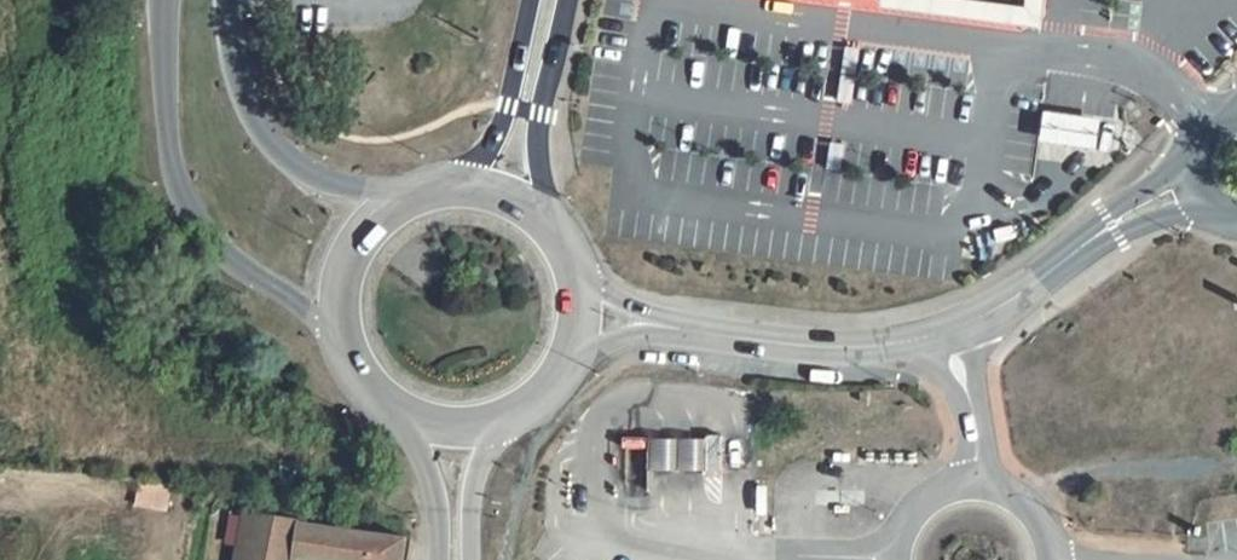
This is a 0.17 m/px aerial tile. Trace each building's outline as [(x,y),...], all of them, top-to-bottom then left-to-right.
[(1027,16),(1029,0),(907,0),(1027,16)] [(1069,114),(1045,111),(1040,141),(1068,145),(1097,149),(1101,119),(1069,114)] [(723,473),(723,435),(708,435),(707,473),(723,473)] [(706,471),(706,440),(650,439),(649,470),(706,471)] [(776,521),(777,486),(761,485),(761,521),(776,521)] [(396,558),(401,517),(235,499),(229,559),(319,559),(321,551),(396,558)]
